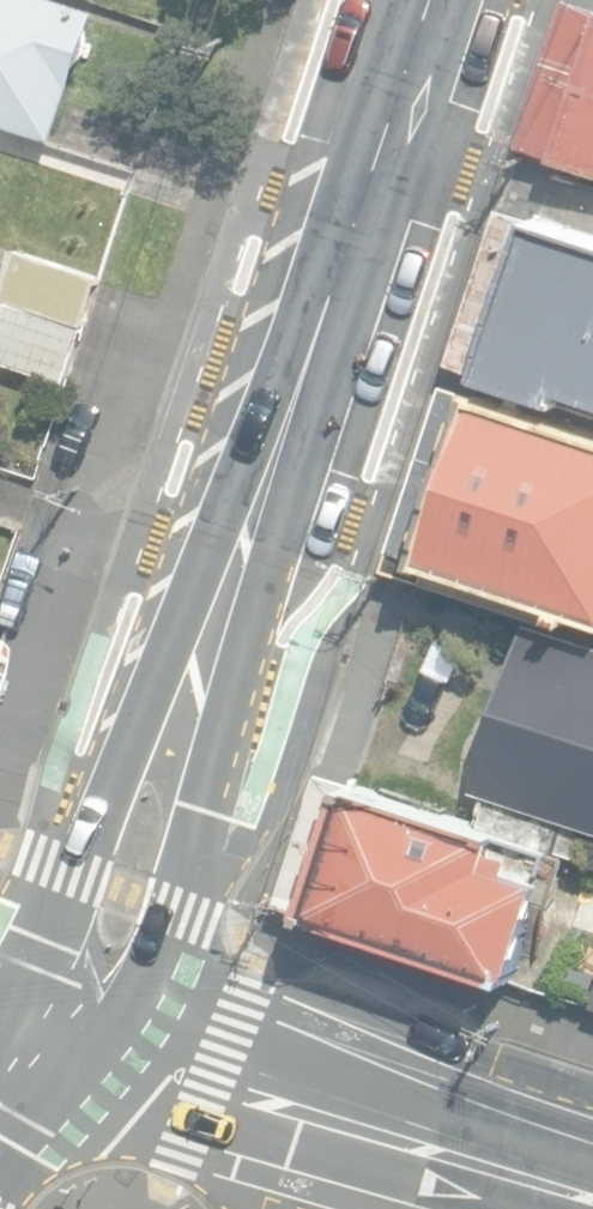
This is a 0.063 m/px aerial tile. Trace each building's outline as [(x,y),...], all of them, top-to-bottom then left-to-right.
[(56,139),(98,9),(71,0),(0,0),(0,121),(56,139)] [(557,158),(592,170),(592,46),(557,158)] [(592,394),(592,238),(537,219),(486,373),(566,399),(570,386),(592,394)] [(101,277),(13,248),(0,288),(0,298),(85,324),(101,277)] [(67,381),(85,324),(0,298),(0,360),(67,381)] [(486,397),(488,391),(477,387),(476,392),(422,557),(420,562),(427,564),(429,560),(532,593),(592,613),(592,431),(486,397)] [(592,826),(592,644),(529,623),(475,788),(592,826)] [(529,982),(574,858),(587,859),(592,848),(592,845),(578,824),(490,796),(480,823),(355,782),(313,907),(529,982)]
